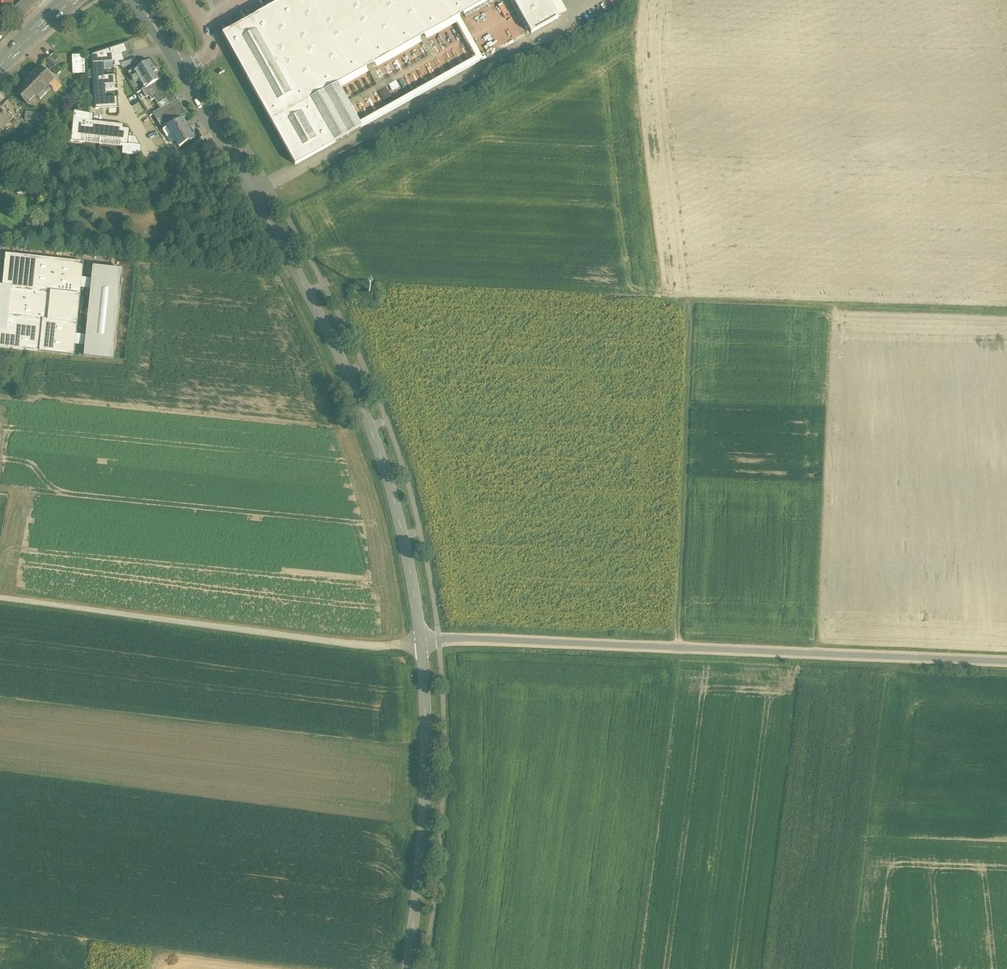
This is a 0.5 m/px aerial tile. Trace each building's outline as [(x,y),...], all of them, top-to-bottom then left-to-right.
[(4,7),(12,0),(0,0),(0,11),(4,7)] [(35,0),(12,0),(4,7),(19,22),(38,3),(35,0)] [(222,34),(295,165),(335,142),(311,99),(489,0),(283,0),(222,34)] [(531,33),(558,18),(548,0),(513,0),(531,33)] [(79,48),(64,33),(42,55),(57,70),(79,48)] [(91,54),(93,76),(105,75),(103,63),(115,62),(113,47),(91,54)] [(133,57),(120,61),(123,68),(136,64),(133,57)] [(160,80),(149,61),(131,73),(134,78),(137,76),(145,89),(159,81),(160,80)] [(31,63),(9,85),(24,100),(46,78),(31,63)] [(115,75),(105,75),(93,76),(94,98),(106,97),(105,85),(116,84),(115,75)] [(159,81),(145,89),(142,90),(146,97),(149,96),(152,100),(155,99),(158,104),(166,99),(169,105),(176,101),(177,100),(173,94),(171,96),(167,89),(164,90),(159,81)] [(106,97),(94,98),(95,109),(118,108),(117,96),(106,97)] [(176,101),(169,105),(155,113),(155,114),(156,113),(163,127),(166,125),(168,127),(183,118),(185,117),(176,101)] [(9,121),(0,111),(0,130),(9,121)] [(42,112),(25,111),(25,121),(41,122),(42,112)] [(82,137),(100,139),(102,122),(93,121),(94,114),(74,111),(71,141),(82,142),(82,137)] [(168,127),(168,128),(179,148),(195,138),(192,134),(194,132),(191,127),(189,128),(183,118),(168,127)] [(102,122),(100,139),(120,141),(120,144),(128,145),(128,144),(129,136),(129,128),(124,128),(124,124),(102,122)] [(135,136),(129,136),(128,144),(140,145),(135,136)] [(6,254),(2,285),(0,285),(0,348),(74,356),(84,262),(6,254)] [(123,269),(93,266),(84,356),(114,359),(123,269)]
